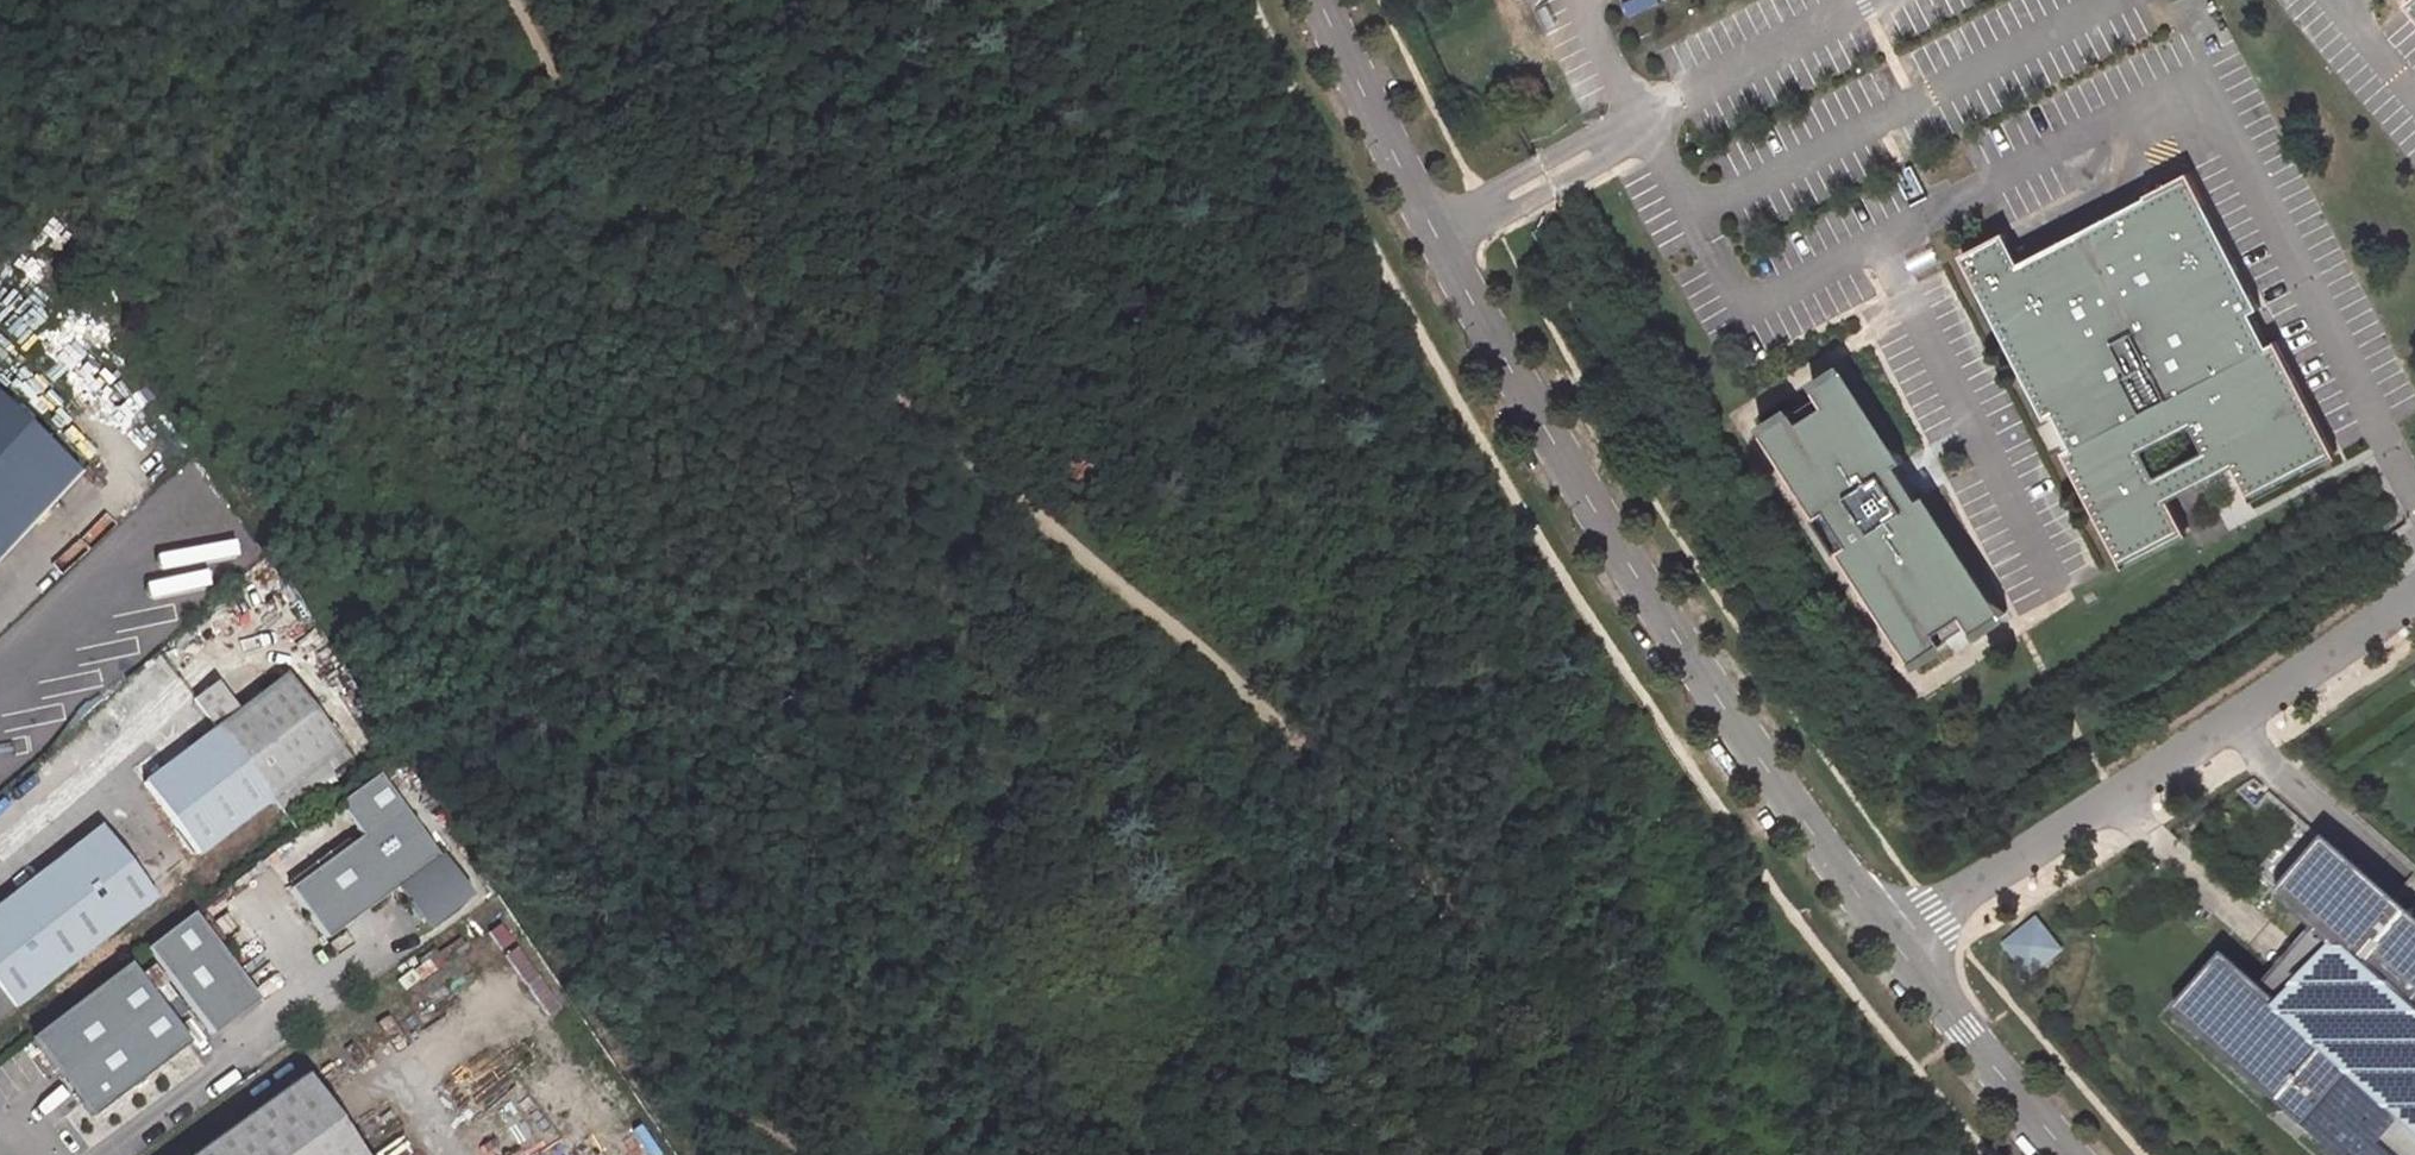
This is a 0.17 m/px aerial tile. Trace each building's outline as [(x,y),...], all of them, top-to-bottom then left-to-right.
[(2407,3),(2414,12),(2414,0),(2410,0),(2407,3)] [(2151,191),(2152,193),(2089,226),(2025,259),(2010,229),(1965,251),(2048,413),(2056,409),(2073,442),(2065,446),(2123,558),(2188,524),(2172,494),(2236,461),(2252,492),(2338,447),(2279,334),(2272,338),(2255,307),(2264,302),(2194,169),(2151,191)] [(1793,407),(1762,427),(1818,514),(1827,507),(1849,540),(1839,546),(1913,659),(1944,639),(1938,629),(1962,613),(1973,630),(2005,609),(1927,490),(1921,494),(1899,461),(1906,456),(1845,364),(1814,384),(1824,401),(1800,417),(1793,407)] [(74,479),(0,409),(0,559),(74,479)] [(217,726),(145,780),(199,850),(316,762),(326,772),(347,756),(287,674),(239,710),(217,682),(196,698),(217,726)] [(358,835),(287,888),(323,938),(395,885),(421,920),(461,890),(375,773),(335,803),(358,835)] [(8,1003),(150,893),(96,825),(0,897),(0,1011),(8,1003)] [(2184,1021),(2337,1154),(2414,1154),(2414,918),(2414,917),(2414,914),(2400,901),(2398,903),(2336,848),(2286,905),(2328,942),(2277,1001),(2234,964),(2184,1021)] [(210,1035),(257,999),(191,912),(144,948),(210,1035)] [(2037,927),(2012,946),(2030,970),(2055,952),(2037,927)] [(29,1037),(90,1117),(187,1043),(126,963),(29,1037)] [(300,1070),(184,1154),(362,1154),(300,1070)]
